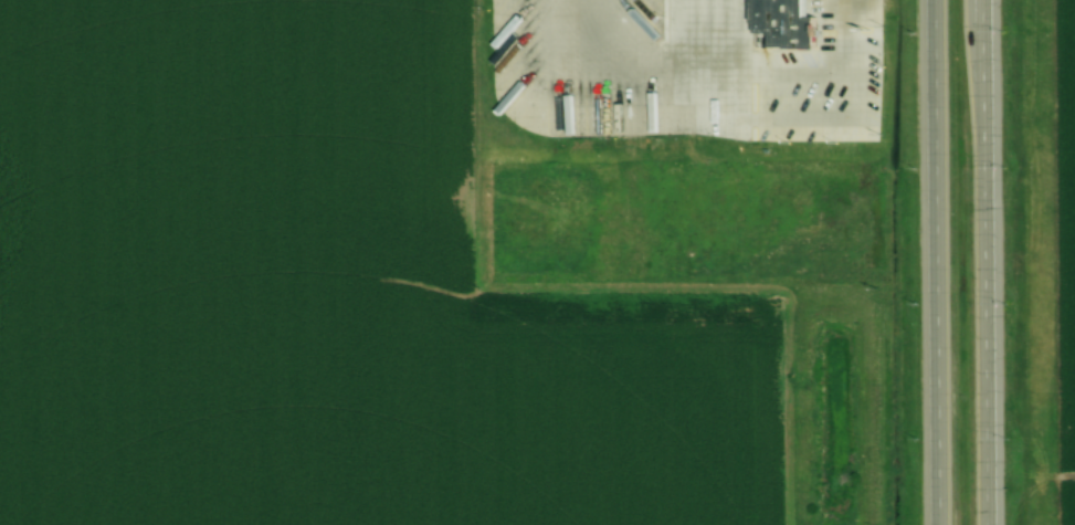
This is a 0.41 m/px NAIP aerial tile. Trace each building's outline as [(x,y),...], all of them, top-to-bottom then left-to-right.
[(758,20),(758,0),(812,0),(812,13),(820,13),(820,44),(760,44),(761,20),(758,20)]
